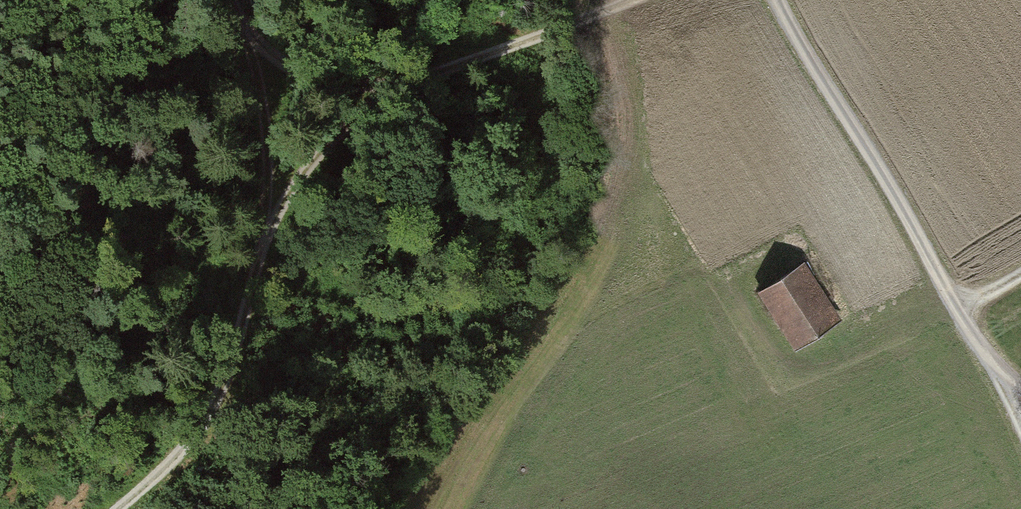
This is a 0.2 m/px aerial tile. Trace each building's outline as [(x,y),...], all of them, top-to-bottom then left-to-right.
[(842,324),(802,267),(758,297),(798,354),(842,324)]
